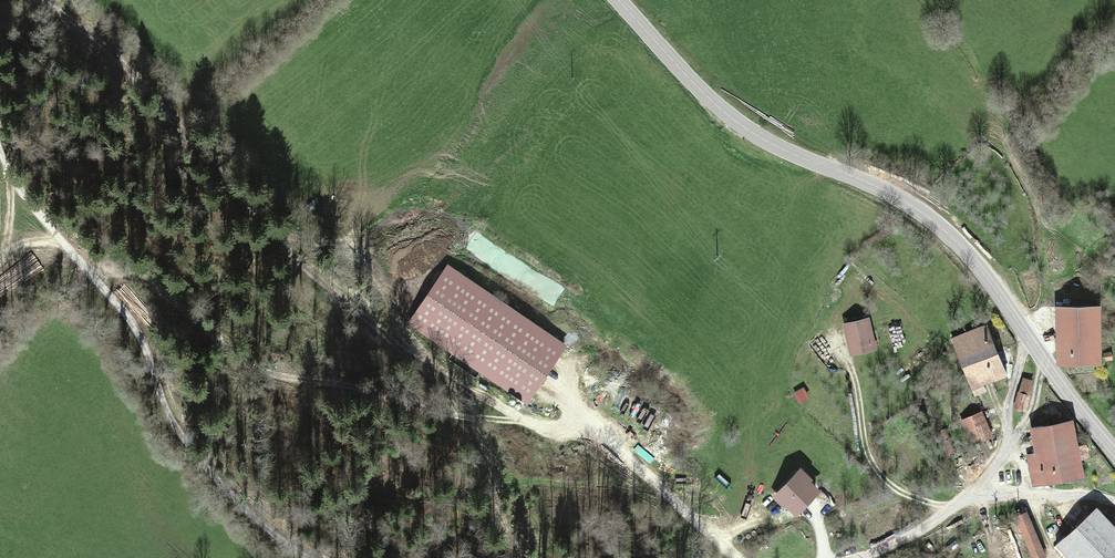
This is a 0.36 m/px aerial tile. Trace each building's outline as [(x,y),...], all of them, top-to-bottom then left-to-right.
[(526,404),(565,347),(445,266),(407,323),(526,404)] [(1090,310),(1067,311),(1068,366),(1111,365),(1110,341),(1114,341),(1114,333),(1110,334),(1110,310),(1090,310)] [(843,324),(851,357),(877,350),(869,318),(843,324)] [(989,327),(955,340),(976,395),(987,391),(984,384),(1009,375),(1003,360),(1008,359),(1005,350),(999,352),(995,339),(1000,337),(998,331),(991,334),(989,327)] [(1028,396),(1032,382),(1024,379),(1020,393),(1018,393),(1014,408),(1026,412),(1030,396),(1028,396)] [(804,387),(793,393),(799,404),(809,398),(804,387)] [(647,426),(653,414),(642,408),(635,420),(647,426)] [(971,445),(994,439),(982,412),(961,420),(971,445)] [(1032,487),(1085,478),(1081,461),(1078,447),(1073,421),(1030,428),(1035,454),(1026,456),(1032,487)] [(946,428),(937,432),(948,455),(956,451),(946,428)] [(1086,445),(1078,447),(1081,461),(1089,459),(1086,445)] [(816,478),(802,466),(773,497),(785,508),(786,506),(797,516),(821,490),(813,482),(816,478)] [(1067,557),(1114,557),(1114,528),(1097,509),(1056,545),(1067,557)] [(1029,524),(1043,557),(1048,557),(1051,557),(1036,522),(1029,524)]
